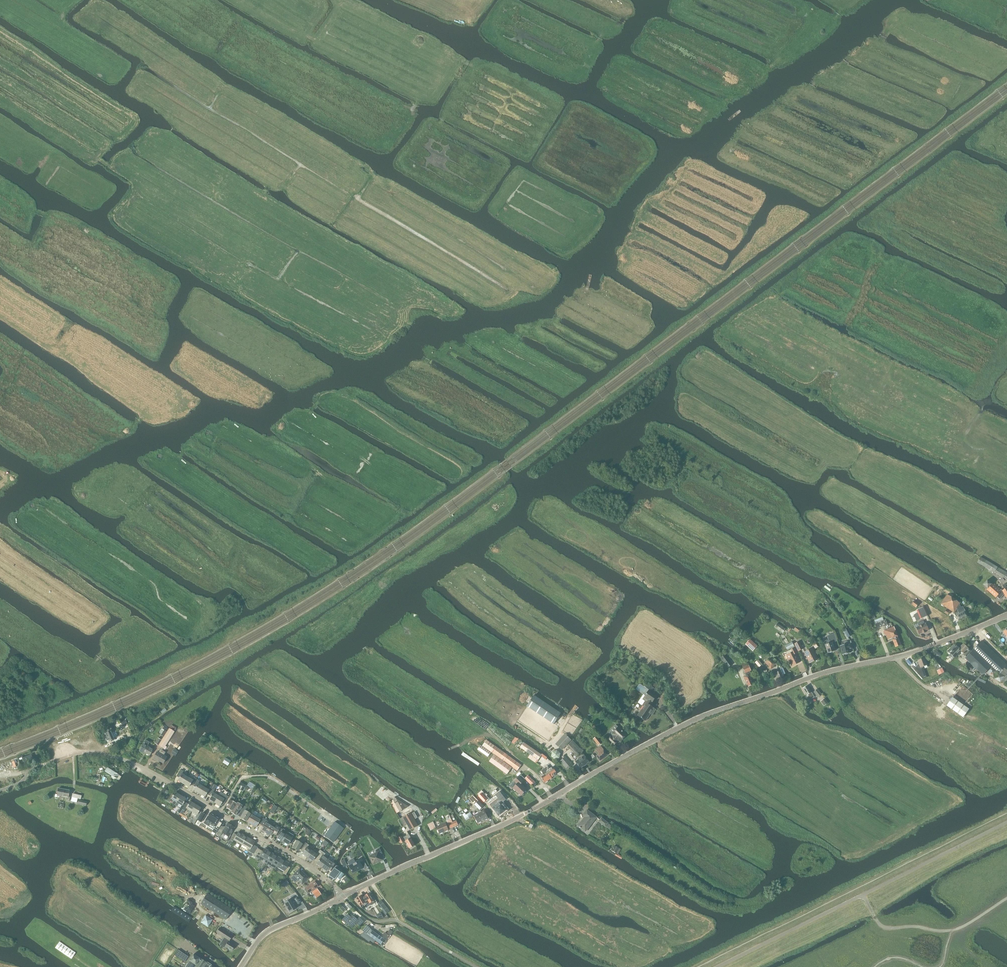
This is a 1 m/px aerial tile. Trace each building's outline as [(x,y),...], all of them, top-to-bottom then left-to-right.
[(977,563),(985,567),(995,573),(998,567),(980,557),(977,563)] [(998,568),(995,573),(1006,580),(1006,573),(998,568)] [(983,585),(987,589),(987,590),(996,598),(997,597),(1001,592),(1001,591),(992,584),(991,584),(987,580),(983,585)] [(826,585),(824,588),(830,592),(833,588),(828,584),(826,586),(826,585)] [(1006,597),(1006,588),(1005,584),(1002,586),(1004,589),(1002,591),(1002,590),(1001,591),(1001,592),(997,597),(1000,599),(1004,594),(1006,597)] [(960,611),(964,619),(968,617),(964,609),(963,606),(961,607),(960,604),(960,603),(947,595),(941,604),(954,613),(957,609),(958,612),(960,611)] [(916,621),(928,616),(924,607),(917,610),(918,613),(914,615),(916,621)] [(954,614),(958,622),(964,619),(960,611),(958,612),(954,614)] [(875,623),(874,624),(876,628),(887,624),(886,619),(884,620),(882,617),(874,620),(875,623)] [(923,633),(923,634),(926,633),(925,632),(929,630),(926,624),(925,624),(924,621),(918,623),(919,626),(916,628),(919,635),(923,633)] [(783,632),(785,628),(777,623),(775,626),(783,632)] [(888,640),(892,638),(895,647),(901,645),(898,636),(894,627),(883,631),(885,636),(886,635),(888,640)] [(829,639),(824,641),(828,653),(835,651),(832,643),(837,641),(835,633),(831,635),(832,637),(828,638),(829,639)] [(753,650),(758,646),(750,639),(746,644),(753,650)] [(845,643),(844,645),(840,646),(843,655),(845,654),(845,655),(847,654),(848,654),(850,653),(849,650),(853,649),(851,641),(845,643)] [(787,650),(795,646),(792,642),(785,645),(787,650)] [(798,651),(803,649),(799,642),(795,644),(798,651)] [(965,658),(968,661),(976,668),(983,675),(991,666),(999,672),(1005,676),(1002,681),(1006,685),(1006,666),(1006,665),(999,659),(982,642),(977,647),(977,646),(965,658)] [(961,651),(965,655),(970,651),(963,644),(959,649),(961,651)] [(959,649),(955,645),(948,651),(955,658),(961,651),(959,649)] [(788,655),(787,655),(792,666),(800,662),(795,654),(798,652),(795,647),(786,652),(788,655)] [(810,663),(818,659),(812,648),(805,652),(810,663)] [(725,662),(725,663),(728,668),(733,665),(729,660),(726,655),(722,657),(725,662)] [(765,663),(771,669),(777,663),(770,657),(765,663)] [(921,667),(927,665),(924,658),(918,660),(920,667),(917,668),(917,667),(914,669),(923,679),(926,677),(924,673),(923,673),(921,667)] [(968,661),(964,665),(970,671),(971,670),(972,671),(976,668),(968,661)] [(749,665),(743,668),(745,673),(746,676),(744,677),(748,687),(753,684),(750,675),(751,674),(750,671),(751,671),(749,665)] [(991,667),(987,673),(994,678),(998,671),(991,667)] [(778,680),(784,678),(783,675),(785,674),(783,669),(782,668),(780,669),(781,671),(775,673),(778,680)] [(999,672),(995,679),(1001,683),(1002,681),(1005,676),(999,672)] [(647,683),(644,687),(649,690),(654,694),(657,690),(647,683)] [(809,696),(811,699),(814,697),(808,686),(803,689),(807,695),(810,694),(811,695),(809,696)] [(818,698),(822,695),(817,689),(813,692),(818,698)] [(649,690),(642,699),(645,701),(642,705),(643,706),(637,715),(645,720),(654,708),(650,706),(657,695),(654,694),(649,690)] [(534,695),(527,706),(554,724),(561,713),(534,695)] [(963,717),(969,709),(952,697),(947,705),(963,717)] [(554,730),(545,725),(542,731),(551,736),(554,730)] [(619,739),(620,741),(626,735),(618,727),(612,733),(614,734),(608,741),(613,745),(617,741),(619,739)] [(167,731),(164,737),(162,740),(158,745),(165,749),(166,747),(165,746),(174,731),(169,728),(169,729),(167,731)] [(111,731),(105,733),(106,736),(105,736),(107,741),(108,740),(108,741),(111,740),(111,741),(112,741),(112,740),(114,739),(113,737),(116,736),(117,735),(116,733),(114,732),(111,733),(111,731)] [(565,734),(555,744),(557,746),(562,749),(571,739),(565,734)] [(597,736),(593,739),(599,746),(602,743),(597,736)] [(149,755),(153,749),(147,746),(149,742),(145,740),(139,751),(143,753),(144,752),(149,755)] [(483,745),(492,752),(518,771),(521,765),(487,740),(483,745)] [(573,741),(567,746),(578,757),(583,751),(573,741)] [(542,755),(524,742),(520,747),(538,760),(541,756),(542,755)] [(491,752),(482,746),(481,745),(478,749),(488,757),(491,752)] [(601,746),(596,750),(599,754),(596,756),(600,761),(608,755),(601,746)] [(160,750),(159,752),(157,751),(153,759),(157,761),(157,760),(163,763),(167,757),(163,755),(165,752),(161,750),(160,750)] [(494,755),(489,761),(507,774),(512,767),(494,755)] [(567,770),(573,765),(566,756),(560,761),(567,770)] [(580,767),(588,762),(584,756),(579,759),(578,758),(576,760),(576,761),(580,767)] [(551,778),(557,773),(553,767),(550,769),(548,766),(544,769),(546,772),(547,771),(551,778)] [(120,775),(107,767),(105,771),(117,779),(120,775)] [(545,783),(552,778),(551,778),(547,771),(546,772),(544,769),(541,771),(544,775),(541,777),(545,783)] [(183,784),(188,776),(186,774),(185,776),(182,774),(183,771),(181,770),(177,777),(179,778),(178,781),(183,784)] [(189,778),(190,777),(188,775),(188,776),(183,784),(189,787),(190,784),(192,786),(196,779),(194,778),(192,780),(189,778)] [(525,779),(521,775),(520,776),(524,781),(525,779),(533,787),(536,783),(528,775),(525,779)] [(524,781),(520,776),(519,776),(514,781),(517,784),(513,788),(521,796),(527,789),(521,784),(524,781)] [(197,780),(193,786),(195,787),(194,790),(199,794),(203,787),(198,784),(199,781),(197,780)] [(471,787),(476,793),(479,790),(474,784),(471,787)] [(203,787),(199,794),(205,797),(206,794),(208,795),(212,789),(210,787),(208,790),(206,788),(207,786),(204,785),(203,787)] [(212,789),(208,795),(211,796),(209,799),(214,803),(218,796),(213,793),(215,790),(212,789)] [(172,804),(175,805),(176,802),(181,795),(175,792),(173,795),(171,794),(167,800),(170,802),(171,799),(174,801),(172,804)] [(218,796),(214,803),(220,806),(221,803),(224,804),(227,798),(228,797),(220,792),(218,796)] [(505,800),(499,792),(496,795),(498,798),(490,805),(499,816),(507,809),(502,802),(505,800)] [(484,802),(487,799),(482,793),(478,796),(484,802)] [(182,809),(186,803),(184,802),(186,799),(181,795),(176,802),(175,805),(177,807),(179,804),(182,805),(178,812),(180,814),(181,812),(182,809)] [(236,804),(236,803),(233,802),(236,798),(232,796),(226,806),(227,807),(226,809),(231,812),(236,804)] [(469,799),(475,805),(480,810),(483,806),(473,796),(469,799)] [(389,800),(397,813),(409,806),(395,797),(389,800)] [(191,811),(195,805),(190,801),(188,804),(186,803),(182,809),(184,811),(186,808),(189,810),(188,812),(190,814),(191,811)] [(237,803),(236,803),(236,804),(231,812),(230,813),(236,816),(238,811),(239,812),(242,806),(242,805),(238,803),(237,803)] [(195,805),(191,811),(197,815),(195,817),(197,819),(201,812),(199,811),(201,808),(195,805)] [(240,818),(246,821),(250,814),(245,810),(246,807),(244,806),(241,811),(243,813),(240,818)] [(474,815),(478,823),(484,820),(484,821),(488,818),(484,810),(481,812),(481,811),(477,812),(478,813),(474,815)] [(578,826),(585,831),(597,817),(587,810),(583,815),(585,817),(578,826)] [(411,812),(400,818),(404,826),(407,824),(410,830),(418,826),(415,819),(417,818),(414,812),(411,813),(411,812)] [(470,812),(466,815),(465,813),(462,815),(466,821),(473,816),(470,812)] [(202,813),(198,820),(201,822),(206,815),(202,813)] [(205,821),(204,823),(208,826),(209,823),(215,827),(212,832),(215,833),(221,823),(219,822),(220,819),(210,813),(205,820),(205,821)] [(252,814),(247,822),(256,827),(258,824),(260,826),(264,819),(262,818),(262,817),(261,819),(252,814)] [(609,823),(601,817),(598,821),(606,827),(606,826),(610,830),(612,826),(609,823)] [(264,819),(260,826),(262,827),(261,830),(270,836),(272,833),(276,835),(280,828),(276,825),(275,827),(267,823),(268,822),(267,821),(267,820),(264,819)] [(436,828),(433,821),(428,824),(431,831),(436,828)] [(324,836),(333,842),(343,828),(335,822),(324,836)] [(229,836),(234,827),(227,823),(224,828),(221,826),(216,834),(220,836),(222,832),(229,836)] [(448,830),(446,823),(437,827),(440,833),(448,830)] [(280,828),(276,835),(278,836),(277,838),(283,842),(288,832),(283,829),(282,830),(280,828)] [(242,845),(246,837),(238,832),(237,835),(234,833),(230,840),(233,842),(234,840),(242,845)] [(288,832),(283,842),(288,845),(289,843),(291,844),(296,837),(293,836),(293,835),(288,832)] [(401,844),(406,841),(410,848),(415,845),(409,834),(406,836),(402,838),(402,836),(398,838),(401,844)] [(246,837),(242,845),(250,849),(249,851),(254,854),(257,848),(258,847),(253,844),(255,841),(246,837)] [(297,840),(292,847),(298,851),(300,848),(302,850),(306,844),(303,842),(302,844),(297,840)] [(306,844),(302,850),(304,851),(302,853),(307,857),(312,851),(307,847),(308,845),(306,844)] [(254,854),(253,855),(254,856),(257,858),(259,859),(267,863),(273,853),(265,849),(263,852),(260,850),(257,848),(254,854)] [(370,857),(374,864),(382,860),(380,855),(382,853),(380,848),(375,850),(377,853),(370,857)] [(312,851),(307,857),(312,861),(314,859),(316,860),(322,852),(320,850),(317,854),(312,851)] [(322,852),(316,860),(318,862),(316,864),(321,868),(328,858),(324,855),(325,854),(322,852)] [(267,863),(274,868),(276,866),(281,858),(273,853),(267,863)] [(281,858),(276,866),(284,871),(283,873),(285,875),(290,868),(287,866),(289,863),(281,858)] [(328,858),(321,868),(326,871),(328,869),(330,871),(334,865),(333,863),(333,862),(328,858)] [(353,873),(359,870),(364,868),(362,864),(365,863),(362,858),(359,859),(359,860),(349,865),(353,873)] [(332,872),(329,875),(335,879),(336,877),(339,880),(343,874),(340,872),(342,870),(334,865),(330,871),(332,872)] [(293,876),(291,878),(295,883),(298,880),(302,884),(308,878),(304,874),(303,875),(300,873),(298,871),(293,875),(293,876)] [(305,888),(308,893),(312,891),(312,892),(317,899),(322,895),(317,888),(316,889),(316,888),(318,886),(315,881),(305,888)] [(200,903),(226,920),(232,910),(207,893),(200,903)] [(364,904),(364,905),(367,904),(367,905),(370,903),(371,906),(375,903),(369,893),(363,897),(362,896),(357,899),(361,906),(364,904)] [(290,899),(284,903),(290,912),(293,910),(296,908),(294,906),(296,905),(299,903),(298,901),(296,898),(291,901),(290,899)] [(390,911),(381,900),(377,903),(386,914),(390,911)] [(174,906),(171,911),(189,922),(192,918),(174,906)] [(351,917),(348,914),(342,920),(346,924),(347,923),(352,928),(356,923),(359,926),(364,922),(359,918),(357,920),(354,917),(353,915),(351,917)] [(209,926),(213,919),(206,915),(201,922),(209,926)] [(364,931),(376,940),(383,946),(387,940),(381,936),(381,937),(373,931),(372,931),(371,930),(371,929),(367,926),(363,930),(364,931)] [(235,946),(229,942),(229,941),(232,936),(219,928),(216,932),(224,937),(219,945),(224,948),(225,947),(231,951),(235,946)] [(364,932),(361,936),(370,941),(370,940),(374,943),(375,941),(364,932)] [(72,959),(76,953),(59,942),(55,948),(72,959)] [(188,956),(181,952),(177,957),(184,962),(188,956)] [(185,966),(214,966),(200,958),(199,958),(193,954),(189,961),(185,966)]
